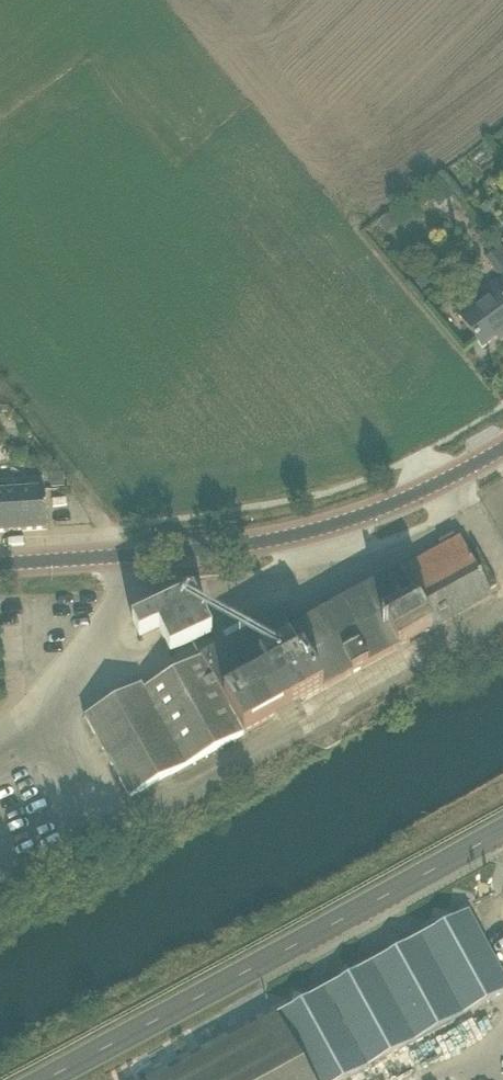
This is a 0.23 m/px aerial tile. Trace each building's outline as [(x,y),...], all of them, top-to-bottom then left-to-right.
[(497,252),(485,260),(499,279),(468,302),(474,311),(462,320),(483,349),(502,334),(502,261),(497,252)] [(64,475),(51,476),(52,489),(65,488),(64,475)] [(48,530),(45,490),(0,493),(0,533),(48,530)] [(314,697),(433,631),(493,598),(490,592),(498,587),(478,551),(470,555),(461,539),(456,541),(454,536),(440,544),(443,549),(291,632),(281,616),(145,690),(142,686),(86,718),(130,799),(245,736),(244,735),(292,709),(314,697)] [(205,620),(201,612),(160,631),(164,639),(205,620)] [(469,912),(420,939),(462,1016),(502,993),(502,974),(469,912)] [(420,939),(388,956),(372,965),(414,1042),(462,1016),(420,939)] [(414,1042),(372,965),(325,991),(367,1067),(414,1042)] [(293,1008),(277,1017),(312,1079),(344,1079),(367,1067),(325,991),(293,1008)] [(238,1038),(161,1079),(312,1079),(277,1017),(238,1038)]
